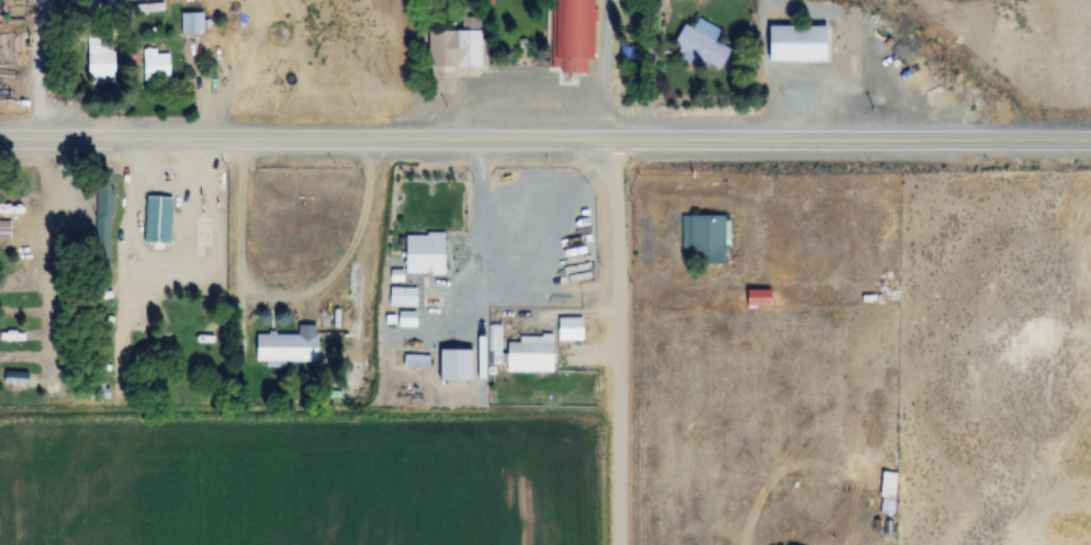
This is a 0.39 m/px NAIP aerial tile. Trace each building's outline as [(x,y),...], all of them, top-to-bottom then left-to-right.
[(597,0),(554,0),(552,71),(588,72),(589,58),(595,58),(597,0)] [(205,13),(182,13),(182,34),(205,34),(205,13)] [(463,30),(430,31),(430,67),(456,67),(456,77),(482,77),(482,18),(463,18),(463,30)] [(723,30),(701,18),(696,28),(688,23),(676,44),(683,48),(681,52),(716,72),(730,47),(717,40),(723,30)] [(830,62),(830,26),(771,26),(771,62),(830,62)] [(97,43),(89,43),(90,86),(116,85),(115,35),(97,36),(97,43)] [(171,78),(171,51),(144,51),(144,78),(171,78)] [(146,244),(172,245),(173,197),(147,196),(146,244)] [(727,216),(682,216),(682,265),(727,265),(727,216)] [(12,240),(12,222),(0,222),(0,240),(12,240)] [(446,276),(446,235),(406,235),(406,276),(446,276)] [(418,289),(390,288),(389,307),(417,308),(418,289)] [(773,306),(773,291),(747,291),(747,306),(773,306)] [(221,345),(221,324),(174,324),(174,345),(221,345)] [(257,334),(257,363),(319,363),(319,334),(257,334)] [(507,373),(553,373),(553,336),(519,336),(519,343),(507,343),(507,373)] [(16,391),(37,391),(37,377),(16,377),(16,391)] [(897,473),(883,473),(883,517),(897,517),(897,473)]
